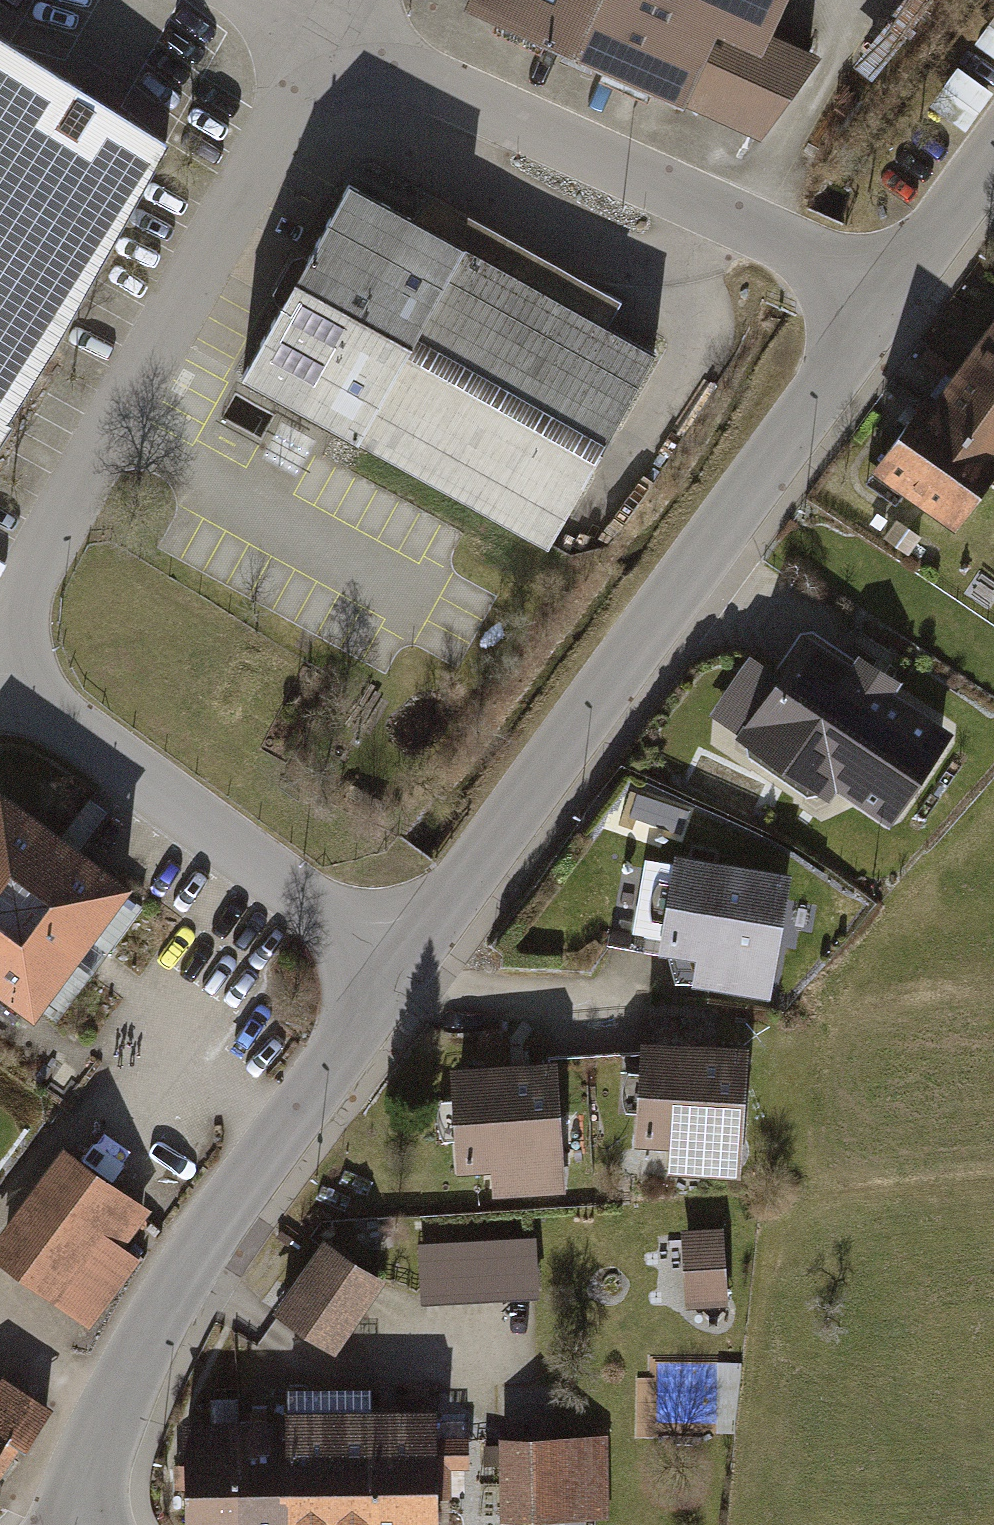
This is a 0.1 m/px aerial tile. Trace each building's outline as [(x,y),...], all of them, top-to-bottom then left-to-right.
[(479,7),(764,138),(828,50),(784,30),(798,0),(482,0),(479,7)] [(193,147),(0,25),(0,451),(193,147)] [(352,170),(241,380),(551,544),(662,334),(352,170)] [(976,361),(993,374),(993,336),(976,361)] [(944,404),(993,440),(993,374),(976,361),(944,404)] [(885,466),(968,526),(993,490),(993,440),(944,404),(935,397),(885,466)] [(923,539),(898,521),(885,539),(910,557),(923,539)] [(831,793),(889,831),(956,728),(905,694),(913,682),(865,652),(858,664),(784,616),(754,661),(716,719),(759,746),(747,765),(819,812),(831,793)] [(0,810),(0,1003),(33,1028),(41,1017),(58,1029),(91,984),(76,973),(91,953),(109,967),(144,920),(127,907),(137,895),(70,845),(9,799),(0,810)] [(803,870),(690,850),(687,864),(654,858),(641,933),(674,939),(672,953),(707,959),(702,985),(780,999),(803,870)] [(765,1046),(658,1037),(656,1057),(649,1143),(680,1146),(678,1176),(754,1182),(765,1046)] [(567,1065),(462,1070),(463,1095),(429,1097),(431,1150),(465,1148),(466,1172),(498,1171),(499,1197),(572,1194),(567,1065)] [(71,1151),(0,1245),(0,1257),(92,1327),(143,1260),(126,1247),(152,1212),(71,1151)] [(728,1228),(686,1231),(691,1310),(733,1308),(728,1228)] [(332,1238),(283,1313),(343,1353),(392,1279),(332,1238)] [(539,1242),(420,1246),(422,1304),(541,1300),(539,1242)] [(10,1435),(27,1447),(54,1409),(3,1373),(0,1377),(0,1449),(10,1435)] [(296,1424),(296,1470),(451,1469),(473,1469),(473,1438),(451,1438),(450,1407),(368,1407),(368,1387),(295,1388),(296,1424)] [(191,1524),(246,1524),(246,1424),(190,1425),(191,1524)] [(246,1524),(296,1524),(296,1470),(296,1424),(246,1424),(246,1524)] [(607,1436),(506,1436),(506,1479),(479,1479),(479,1514),(506,1514),(506,1524),(607,1524),(607,1436)] [(451,1469),(296,1470),(296,1524),(451,1524),(451,1469)]
